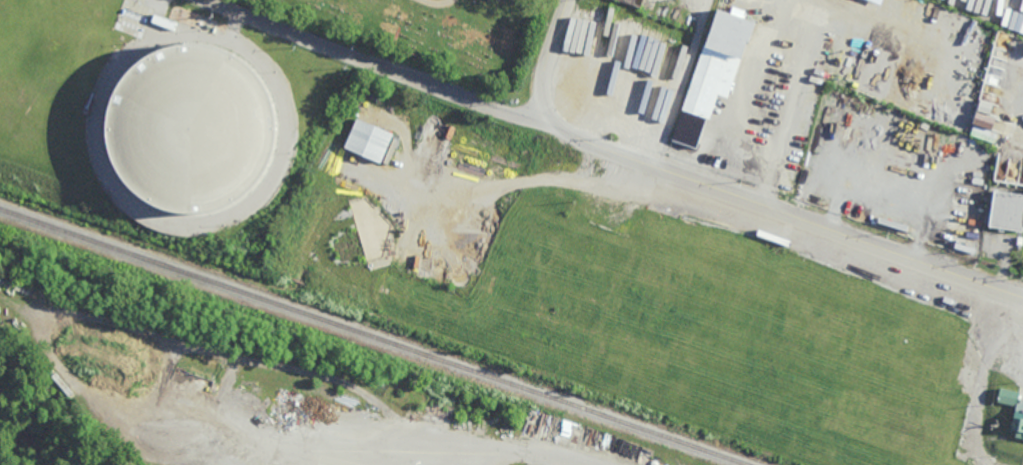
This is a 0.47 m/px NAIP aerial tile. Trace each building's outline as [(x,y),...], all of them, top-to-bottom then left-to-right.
[(653,13),(614,0),(657,0),(653,13)] [(752,44),(750,44),(744,61),(742,61),(729,99),(720,96),(711,121),(696,116),(695,118),(683,114),(718,9),(759,23),(752,44)] [(169,214),(143,202),(122,182),(110,156),(106,127),(112,99),(127,75),(149,57),(176,47),(205,46),(231,55),(253,71),(269,93),(277,120),(276,148),(267,174),(249,195),(225,210),(197,217),(169,214)] [(380,164),(344,148),(357,118),(393,134),(380,164)] [(960,145),(955,143),(954,146),(947,143),(951,130),(964,135),(960,145)] [(981,239),(947,234),(955,182),(988,187),(981,239)] [(994,190),(1022,194),(1022,224),(1022,231),(989,226),(994,190)] [(1019,397),(1022,398),(1022,438),(1014,436),(1015,429),(1011,428),(1016,405),(997,401),(1000,386),(1021,391),(1019,397)]
